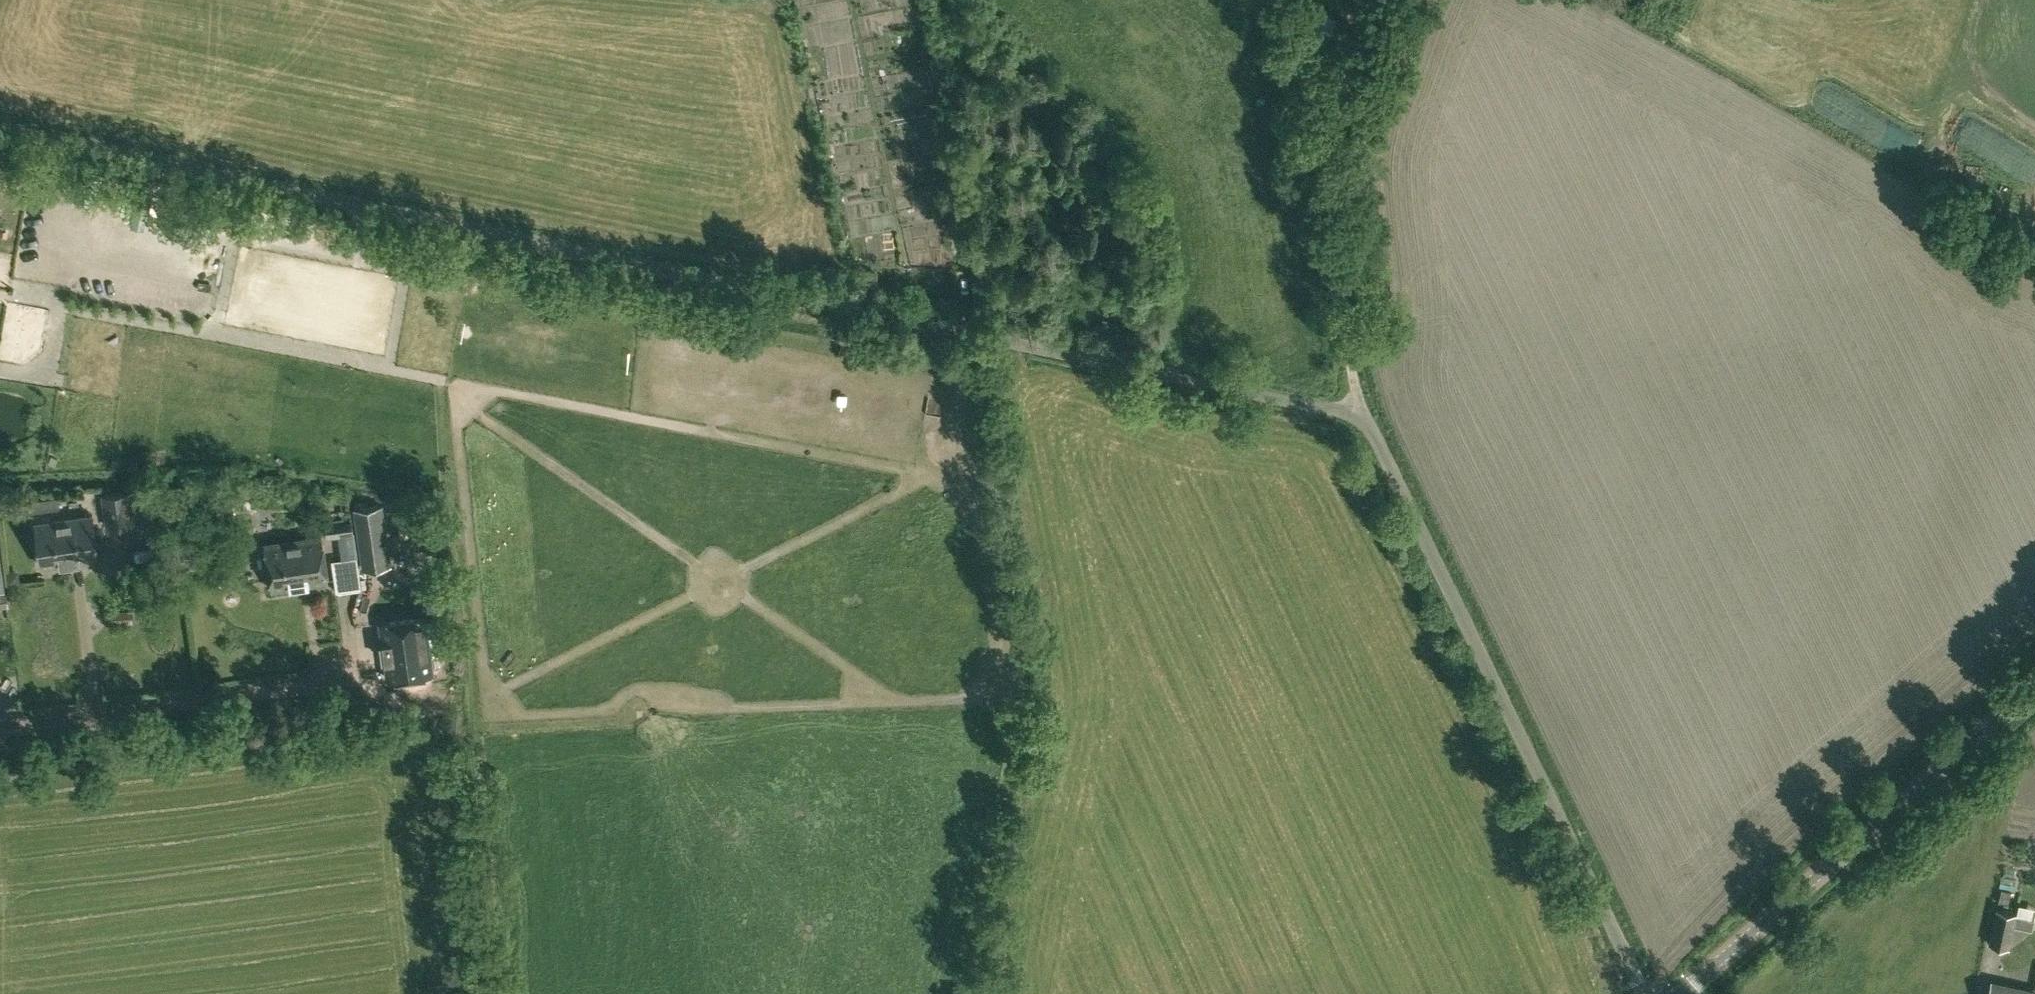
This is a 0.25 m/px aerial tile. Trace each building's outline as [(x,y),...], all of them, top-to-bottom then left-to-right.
[(105,496),(111,528),(134,524),(129,491),(105,496)] [(31,500),(33,512),(60,507),(58,495),(31,500)] [(233,499),(216,502),(218,514),(234,511),(233,499)] [(384,503),(353,507),(362,569),(392,564),(384,503)] [(92,512),(34,520),(41,567),(99,559),(92,512)] [(362,588),(353,521),(325,525),(326,535),(338,534),(341,558),(331,559),(336,591),(362,588)] [(264,541),(272,590),(299,586),(329,581),(321,532),(264,541)] [(19,569),(8,571),(9,583),(21,581),(19,569)] [(424,584),(427,610),(439,609),(435,583),(424,584)] [(0,593),(0,607),(9,606),(7,592),(0,593)] [(426,615),(379,622),(388,679),(394,678),(428,673),(435,672),(432,652),(426,617),(426,615)] [(2012,926),(2014,913),(1997,909),(1989,942),(2007,946),(2012,926)] [(2014,913),(2012,926),(2030,930),(2033,917),(2014,913)] [(1991,981),(1988,993),(2034,993),(2034,990),(1991,981)]
